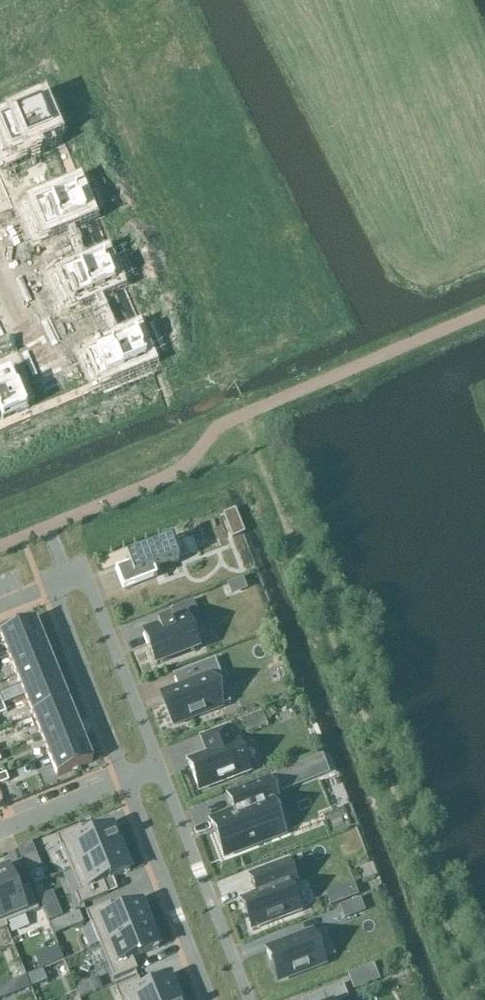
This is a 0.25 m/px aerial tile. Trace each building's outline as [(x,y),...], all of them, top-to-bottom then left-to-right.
[(0,125),(0,147),(3,154),(53,134),(42,107),(0,125)] [(0,186),(0,214),(14,208),(4,185),(0,186)] [(77,190),(27,211),(38,238),(88,217),(77,190)] [(106,258),(55,279),(66,306),(117,285),(106,258)] [(51,297),(33,305),(43,329),(61,321),(51,297)] [(61,321),(43,329),(53,353),(71,345),(61,321)] [(137,334),(87,355),(98,381),(148,361),(137,334)] [(0,374),(0,413),(3,421),(29,410),(12,369),(0,374)] [(171,544),(132,559),(140,578),(179,564),(171,544)] [(159,631),(144,637),(155,666),(199,650),(187,620),(198,616),(193,603),(172,611),(177,624),(172,626),(170,623),(158,628),(159,631)] [(8,656),(43,642),(35,622),(0,636),(8,656)] [(16,676),(51,662),(43,642),(8,656),(16,676)] [(162,695),(175,726),(221,709),(210,681),(221,677),(215,660),(173,676),(173,678),(174,677),(179,689),(162,695)] [(16,676),(25,697),(60,682),(51,662),(16,676)] [(60,682),(25,697),(33,717),(68,703),(60,682)] [(33,717),(41,737),(76,723),(68,703),(33,717)] [(262,714),(242,721),(246,733),(266,725),(262,714)] [(76,723),(41,737),(49,757),(84,743),(76,723)] [(208,756),(188,763),(199,791),(249,772),(239,744),(234,746),(227,729),(201,739),(208,756)] [(93,763),(84,743),(49,757),(57,778),(93,763)] [(322,755),(275,773),(282,790),(329,772),(322,755)] [(9,782),(6,775),(0,777),(0,786),(9,782)] [(235,814),(211,823),(222,853),(235,848),(238,853),(254,847),(252,841),(271,833),(283,829),(274,807),(279,805),(270,781),(228,797),(235,814)] [(71,871),(121,851),(112,829),(85,840),(81,828),(57,838),(71,871)] [(32,843),(20,848),(24,857),(36,853),(32,843)] [(130,873),(121,851),(71,871),(80,893),(75,895),(80,906),(108,895),(103,884),(130,873)] [(256,894),(241,901),(252,931),(299,913),(289,887),(296,885),(287,862),(250,876),(256,894)] [(0,874),(0,912),(7,930),(8,929),(6,925),(39,912),(29,888),(18,893),(9,871),(0,874)] [(353,884),(340,889),(345,902),(358,897),(353,884)] [(346,919),(365,912),(361,900),(342,907),(346,919)] [(86,914),(100,947),(150,927),(141,905),(114,916),(110,904),(86,914)] [(58,905),(45,911),(50,922),(63,917),(58,905)] [(159,949),(150,927),(100,947),(114,981),(137,971),(132,960),(159,949)] [(267,951),(278,981),(325,963),(313,933),(267,951)] [(362,971),(348,976),(354,991),(368,986),(362,971)] [(170,981),(144,992),(139,980),(116,990),(120,999),(178,999),(170,981)] [(87,983),(75,988),(80,999),(92,995),(87,983)] [(343,986),(309,999),(348,999),(343,986)]
